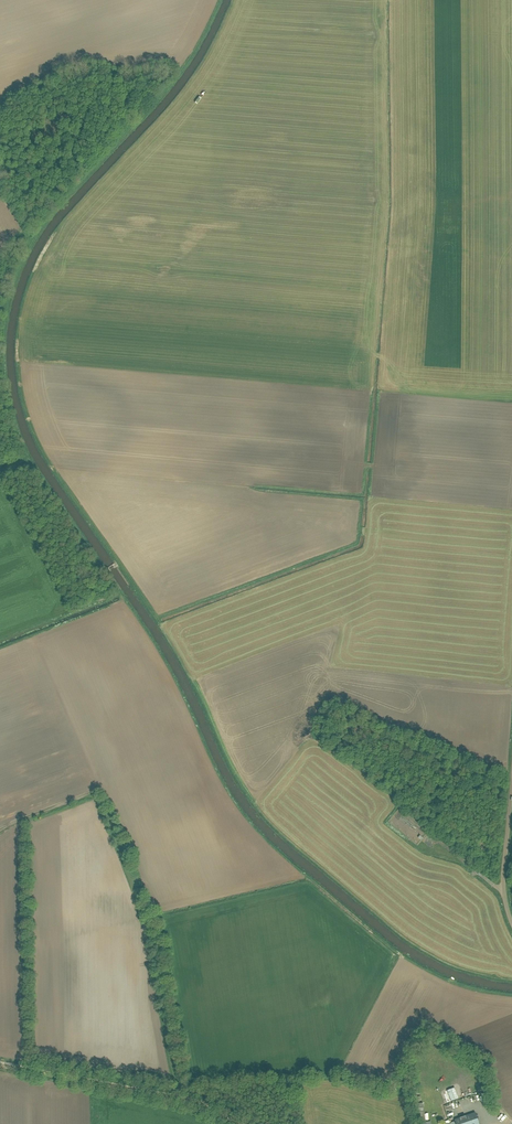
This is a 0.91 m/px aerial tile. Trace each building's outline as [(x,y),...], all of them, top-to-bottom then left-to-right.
[(497,1114),(503,1108),(498,1104),(493,1109),(497,1114)] [(475,1113),(454,1121),(455,1123),(479,1123),(475,1113)]
